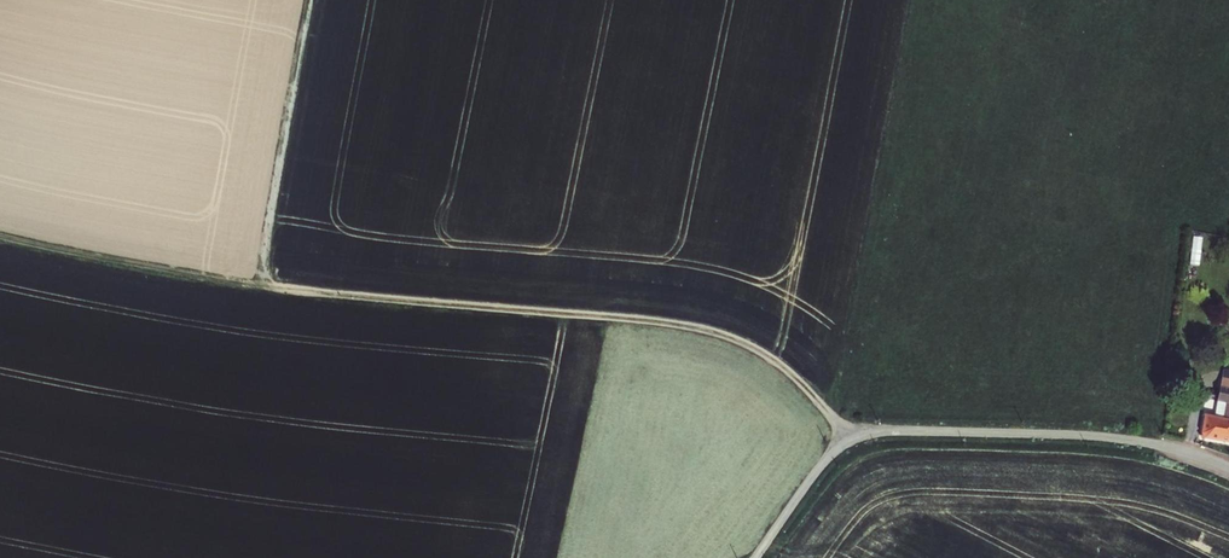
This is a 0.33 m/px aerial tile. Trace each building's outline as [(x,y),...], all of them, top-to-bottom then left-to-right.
[(1204,438),(1228,442),(1228,370),(1223,369),(1216,401),(1218,401),(1226,403),(1223,417),(1215,415),(1205,413),(1201,433),(1204,438)] [(1226,403),(1218,401),(1215,415),(1223,417),(1226,403)]
